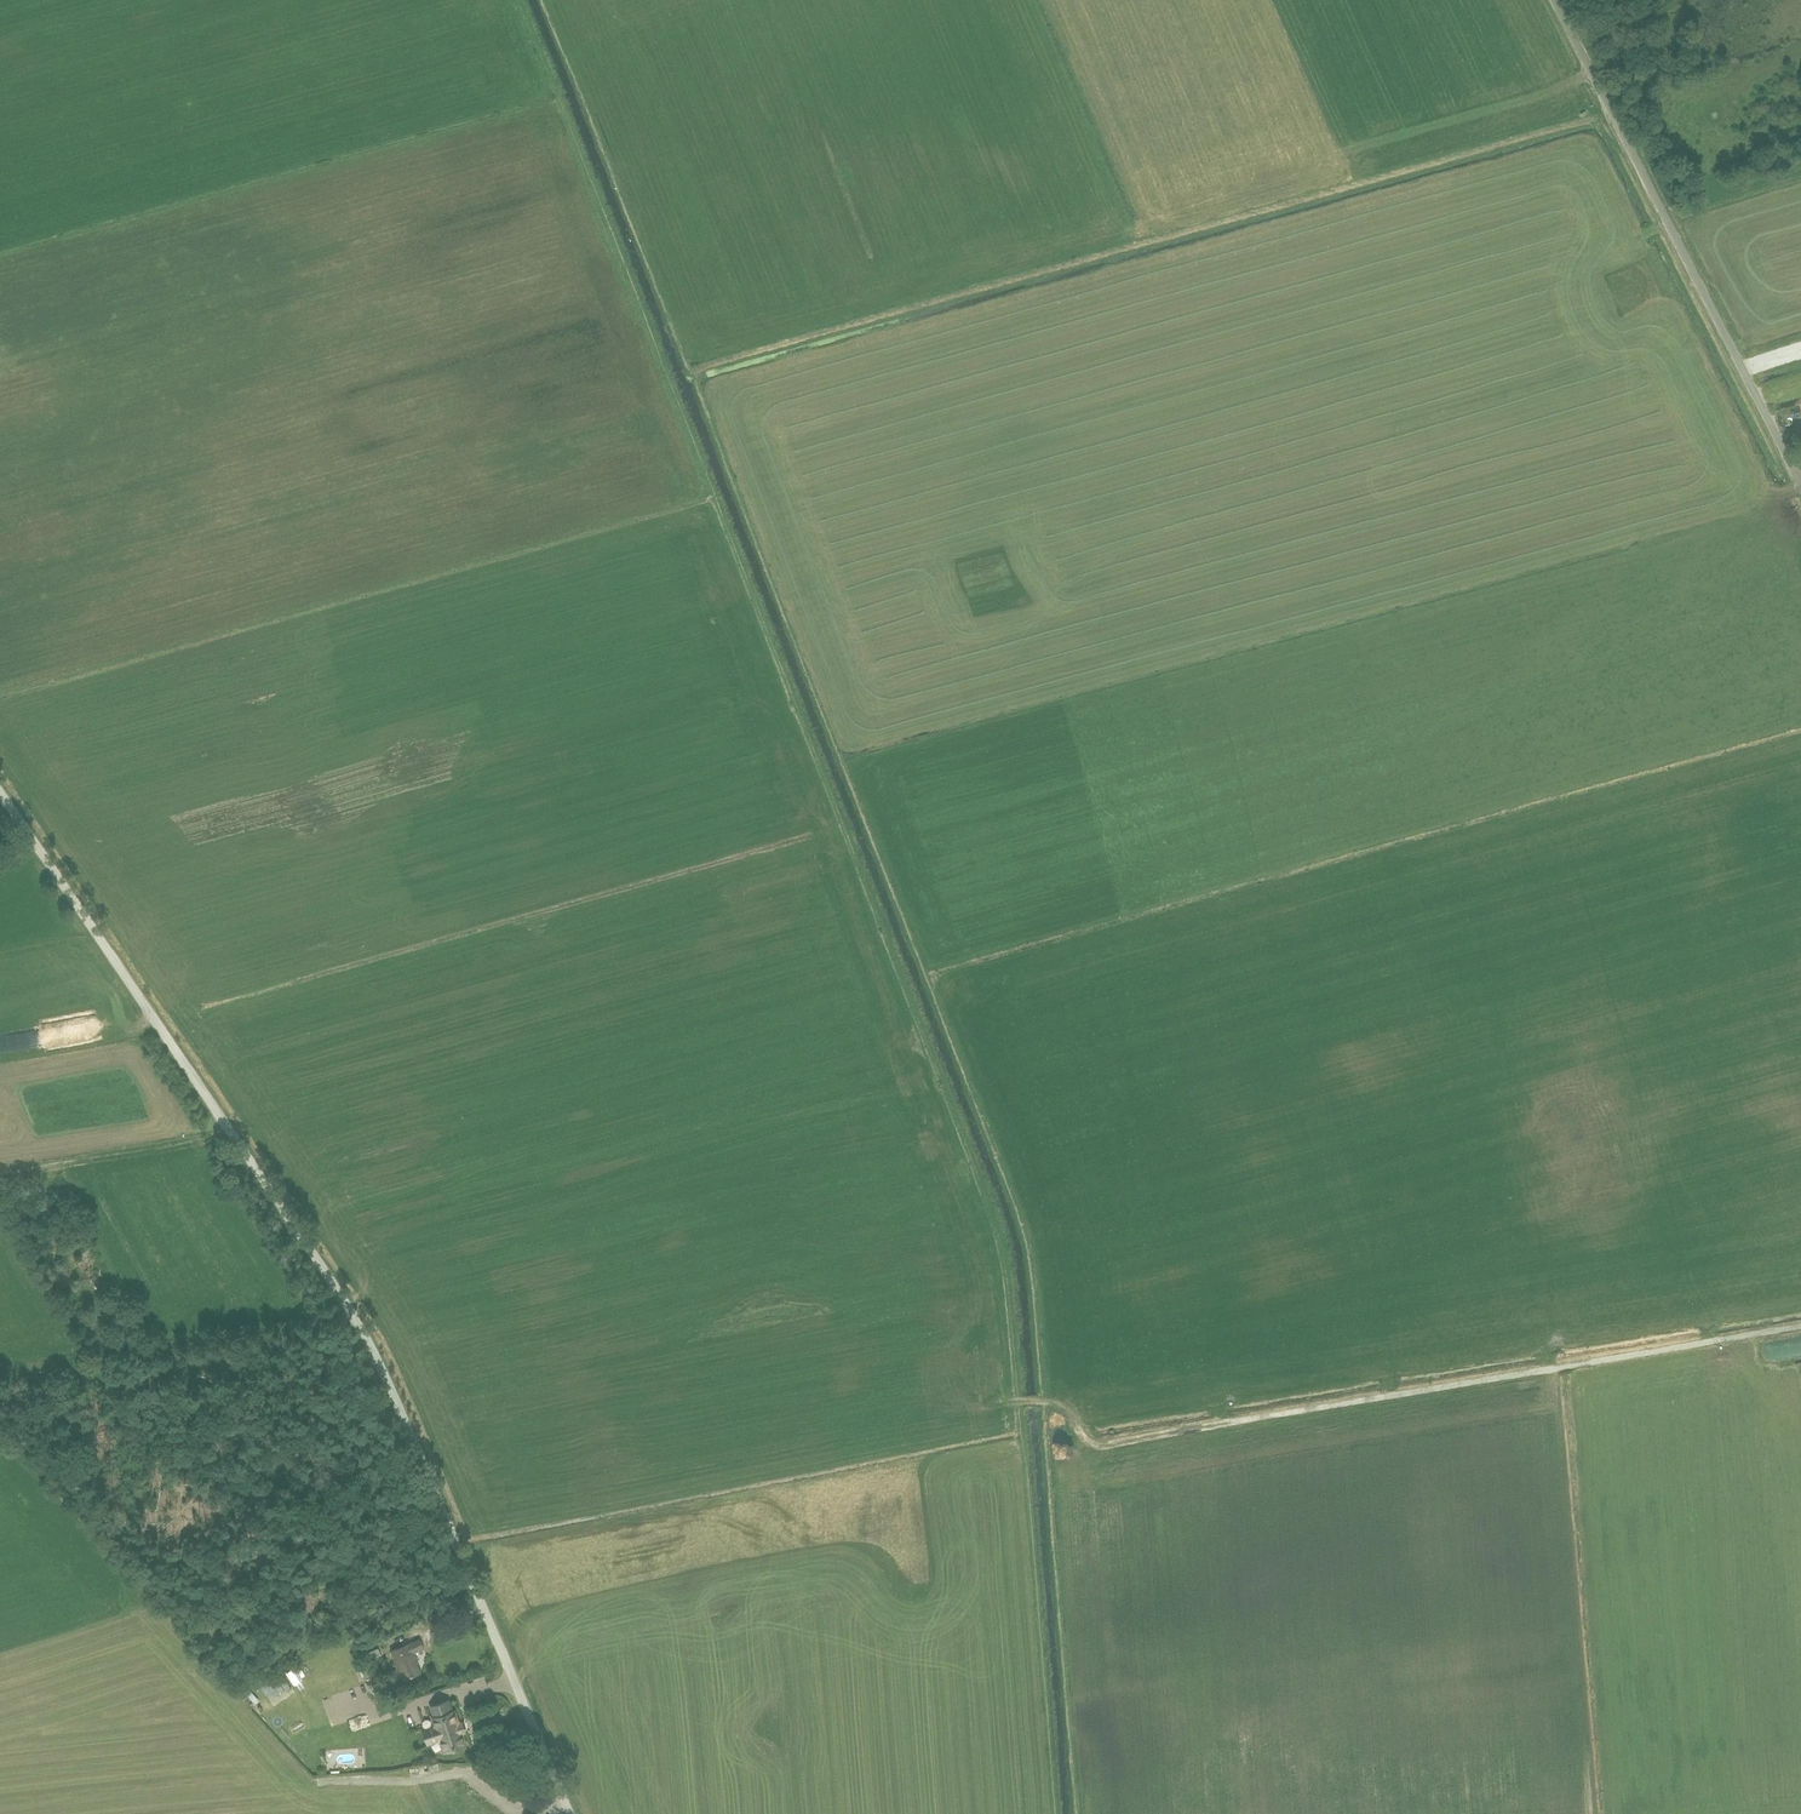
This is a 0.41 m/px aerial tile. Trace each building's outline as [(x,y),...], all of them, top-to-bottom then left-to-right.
[(255,1636),(255,1614),(244,1614),(244,1636),(255,1636)] [(424,1648),(420,1639),(408,1644),(408,1643),(391,1650),(404,1680),(421,1673),(414,1658),(416,1658),(414,1653),(424,1648)] [(371,1662),(382,1657),(378,1648),(368,1653),(369,1655),(367,1656),(368,1658),(369,1657),(371,1662)] [(500,1652),(485,1652),(485,1663),(500,1663),(500,1652)] [(273,1666),(257,1676),(273,1700),(288,1690),(273,1666)] [(353,1696),(346,1699),(356,1719),(363,1715),(353,1696)] [(466,1744),(455,1711),(452,1711),(448,1700),(431,1706),(435,1717),(433,1718),(436,1727),(433,1728),(437,1740),(440,1739),(444,1752),(466,1744)] [(364,1713),(367,1721),(380,1716),(378,1708),(364,1713)] [(431,1771),(440,1769),(438,1763),(430,1765),(431,1771)]
